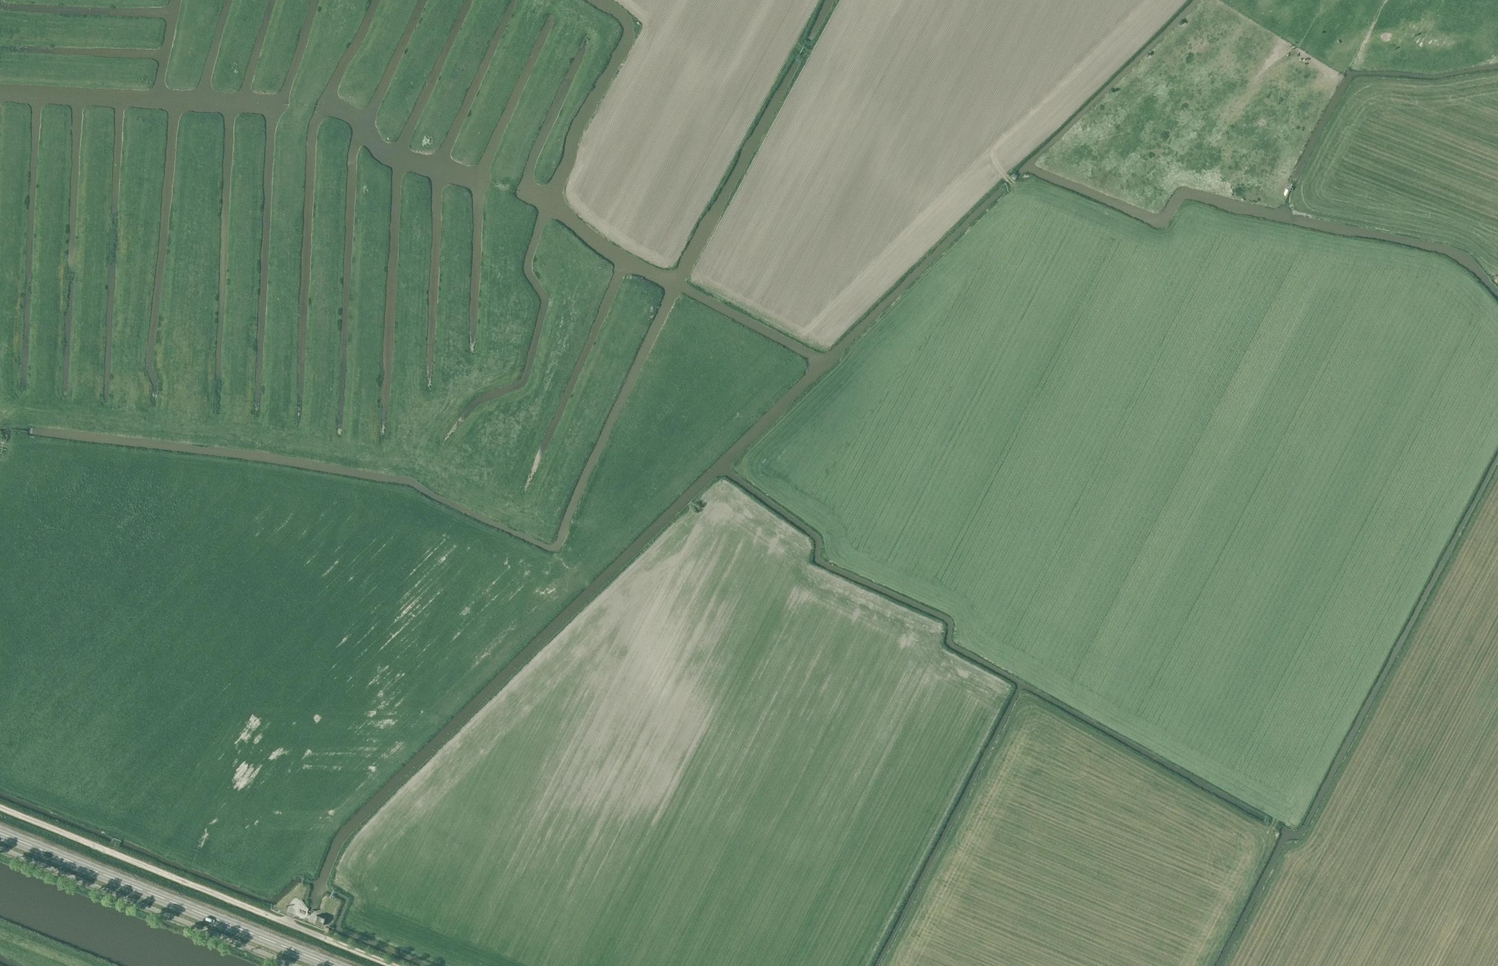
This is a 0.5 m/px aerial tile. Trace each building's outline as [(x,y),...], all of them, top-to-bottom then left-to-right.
[(322,925),(325,917),(324,918),(316,915),(317,915),(314,923),(315,922),(323,925),(322,925)]
